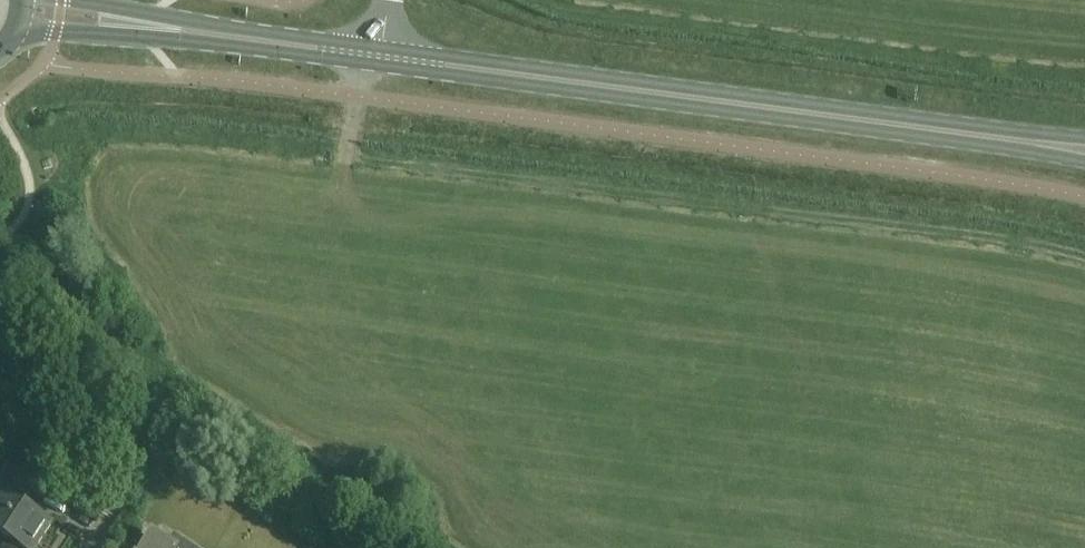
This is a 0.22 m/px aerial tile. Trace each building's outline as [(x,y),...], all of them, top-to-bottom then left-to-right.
[(27,508),(42,486),(8,464),(0,476),(0,534),(21,547),(33,547),(49,523),(27,508)] [(186,543),(173,534),(166,545),(151,535),(142,547),(194,547),(186,543)]
